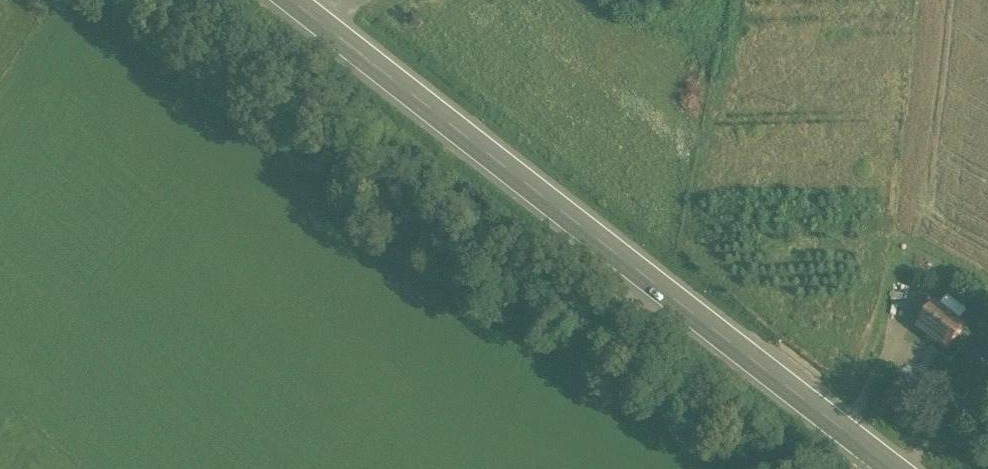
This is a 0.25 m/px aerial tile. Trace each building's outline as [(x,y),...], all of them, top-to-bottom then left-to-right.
[(966,326),(934,302),(916,326),(948,350),(966,326)]
